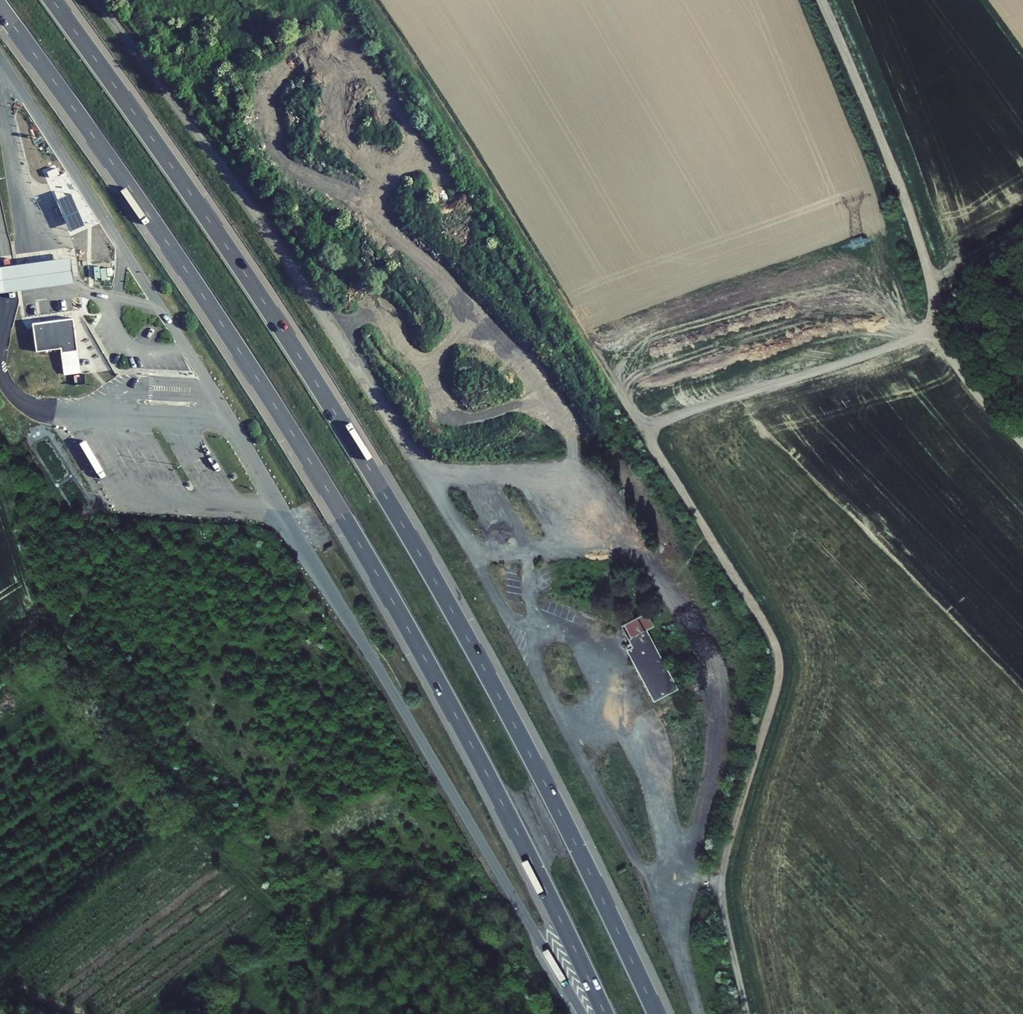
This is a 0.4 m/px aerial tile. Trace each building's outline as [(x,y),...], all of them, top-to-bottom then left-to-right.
[(71,280),(68,254),(0,263),(0,290),(71,280)] [(36,320),(31,321),(32,328),(35,349),(60,346),(64,373),(79,371),(72,316),(54,318),(36,320)] [(94,469),(100,465),(82,436),(76,439),(94,469)] [(625,651),(635,671),(651,702),(674,691),(645,633),(651,630),(645,617),(622,628),(632,648),(625,651)]
